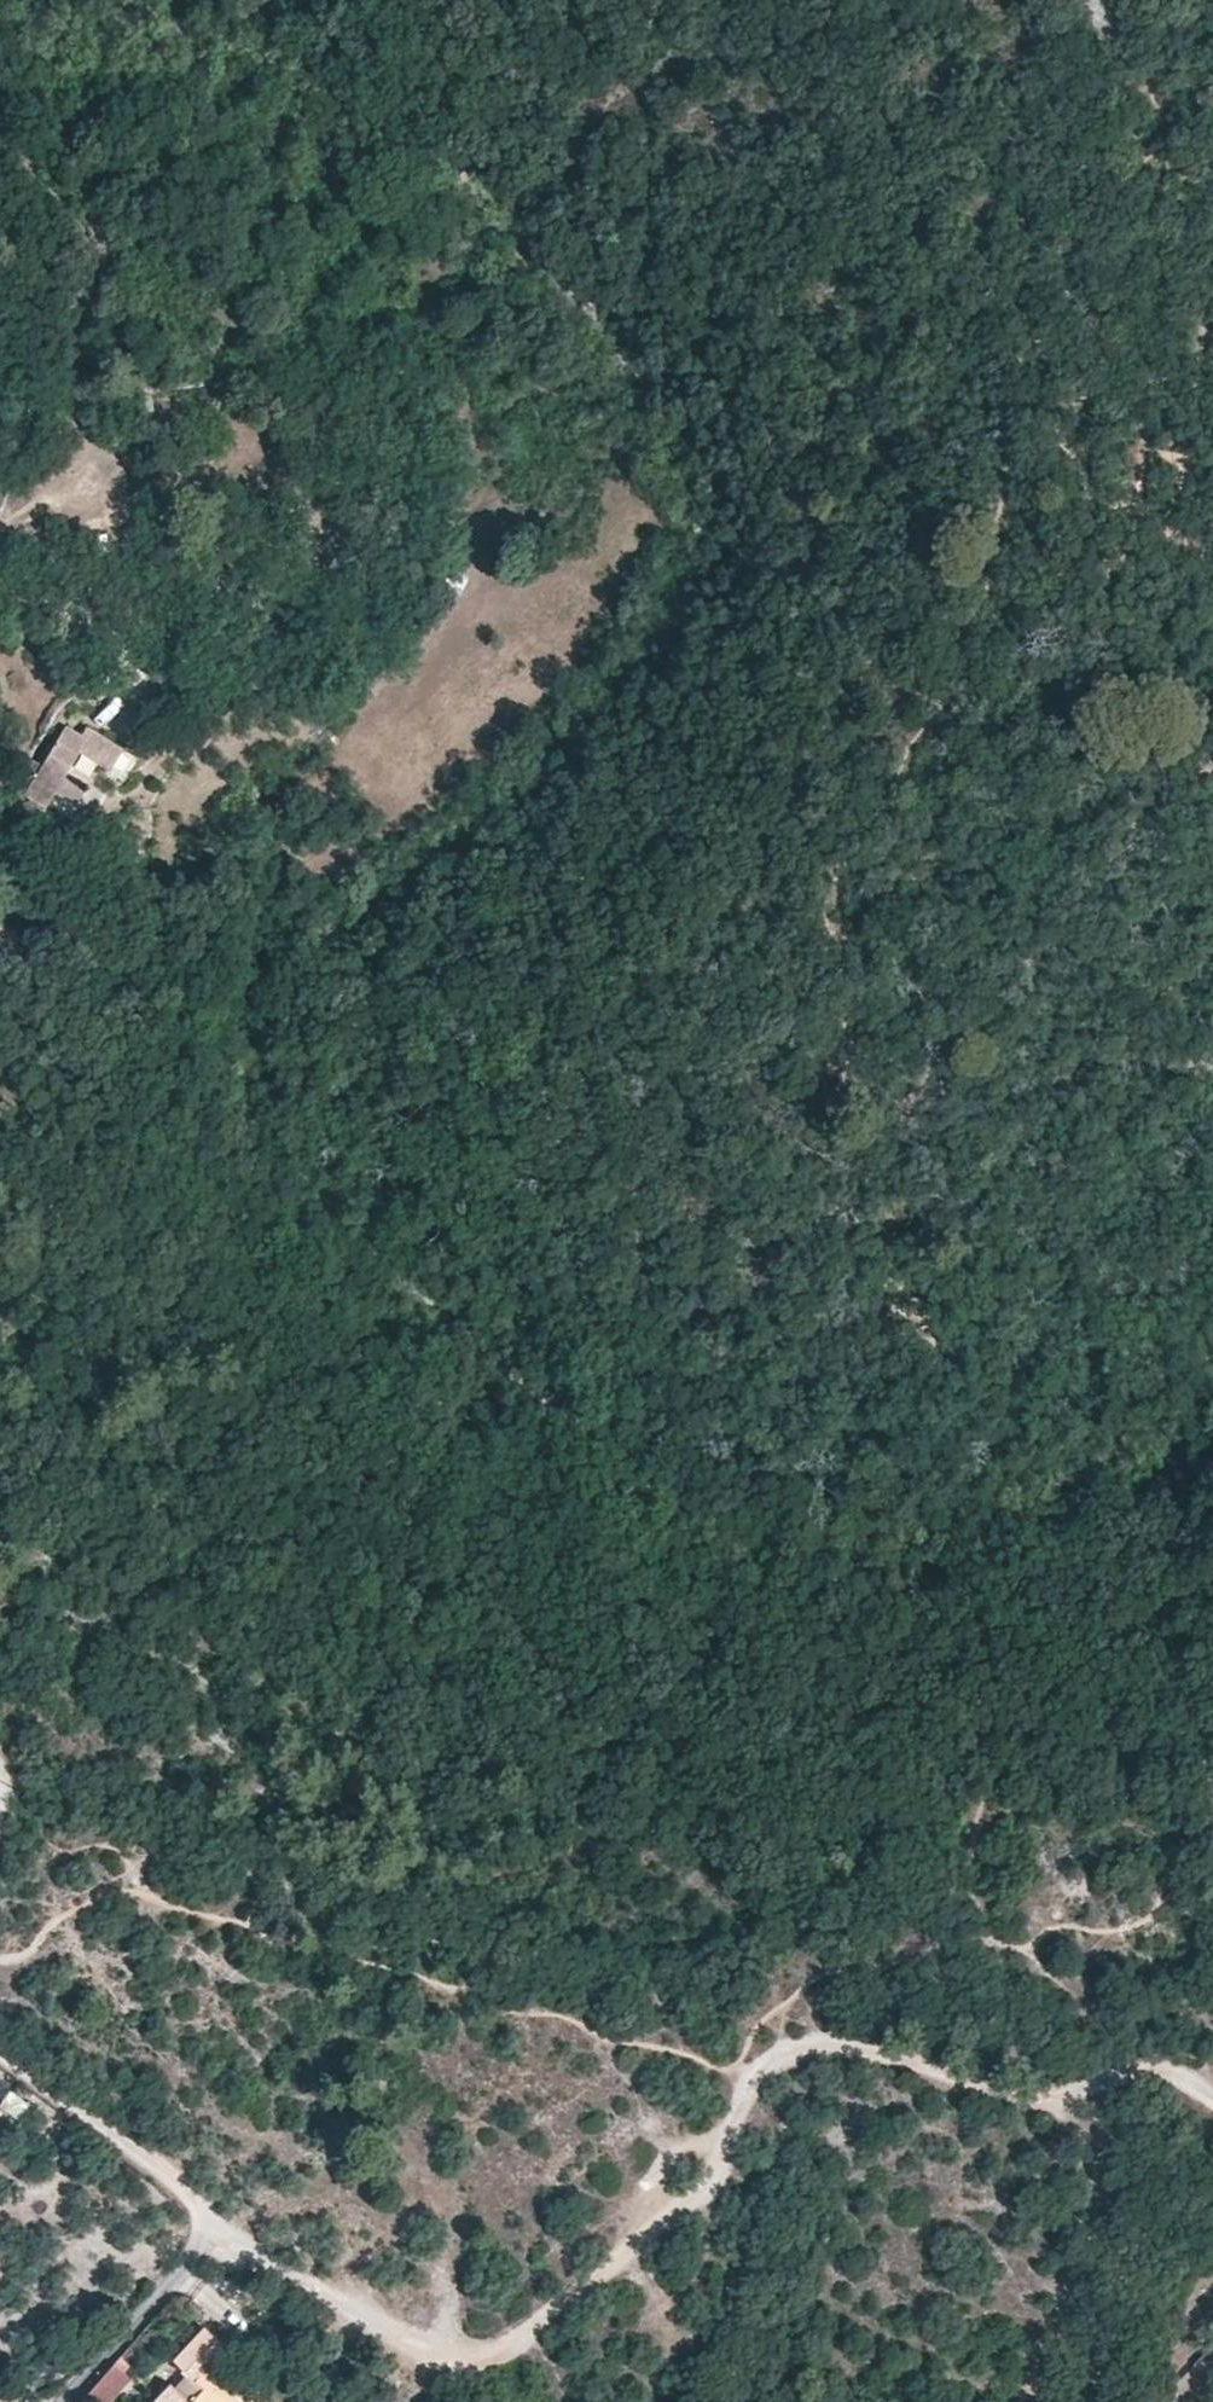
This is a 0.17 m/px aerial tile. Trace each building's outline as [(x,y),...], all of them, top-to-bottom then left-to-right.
[(208,686),(196,680),(191,689),(202,695),(204,694),(208,686)] [(82,735),(66,725),(40,767),(49,772),(41,786),(76,807),(85,788),(66,776),(79,753),(111,771),(124,748),(87,727),(82,735)] [(29,2107),(11,2094),(0,2109),(0,2110),(18,2122),(29,2107)] [(205,2334),(173,2367),(188,2382),(193,2386),(195,2384),(205,2395),(198,2401),(231,2401),(205,2377),(226,2355),(205,2334)] [(89,2397),(95,2401),(110,2401),(129,2380),(114,2368),(89,2397)] [(188,2382),(175,2396),(181,2401),(198,2401),(205,2395),(195,2384),(193,2386),(188,2382)] [(175,2396),(168,2390),(156,2401),(181,2401),(175,2396)]
